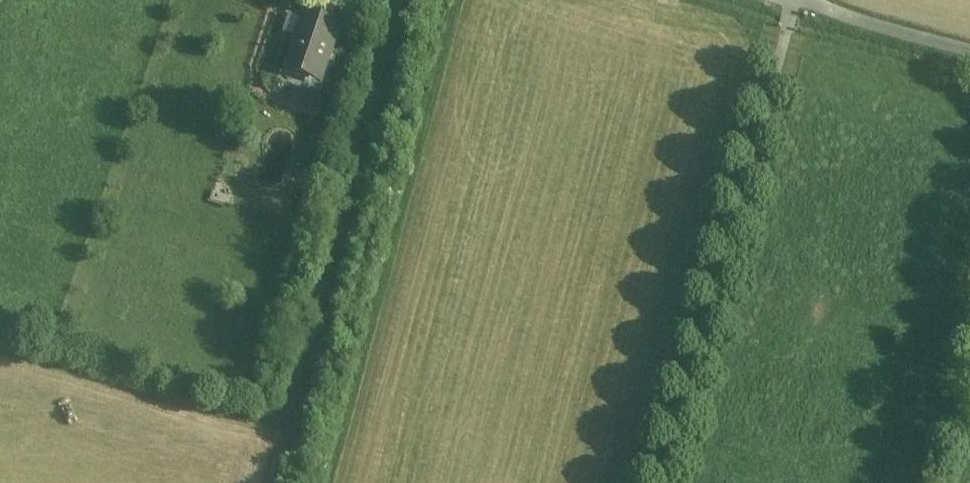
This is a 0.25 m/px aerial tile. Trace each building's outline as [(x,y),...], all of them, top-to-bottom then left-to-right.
[(335,32),(306,22),(289,70),(318,80),(335,32)]
